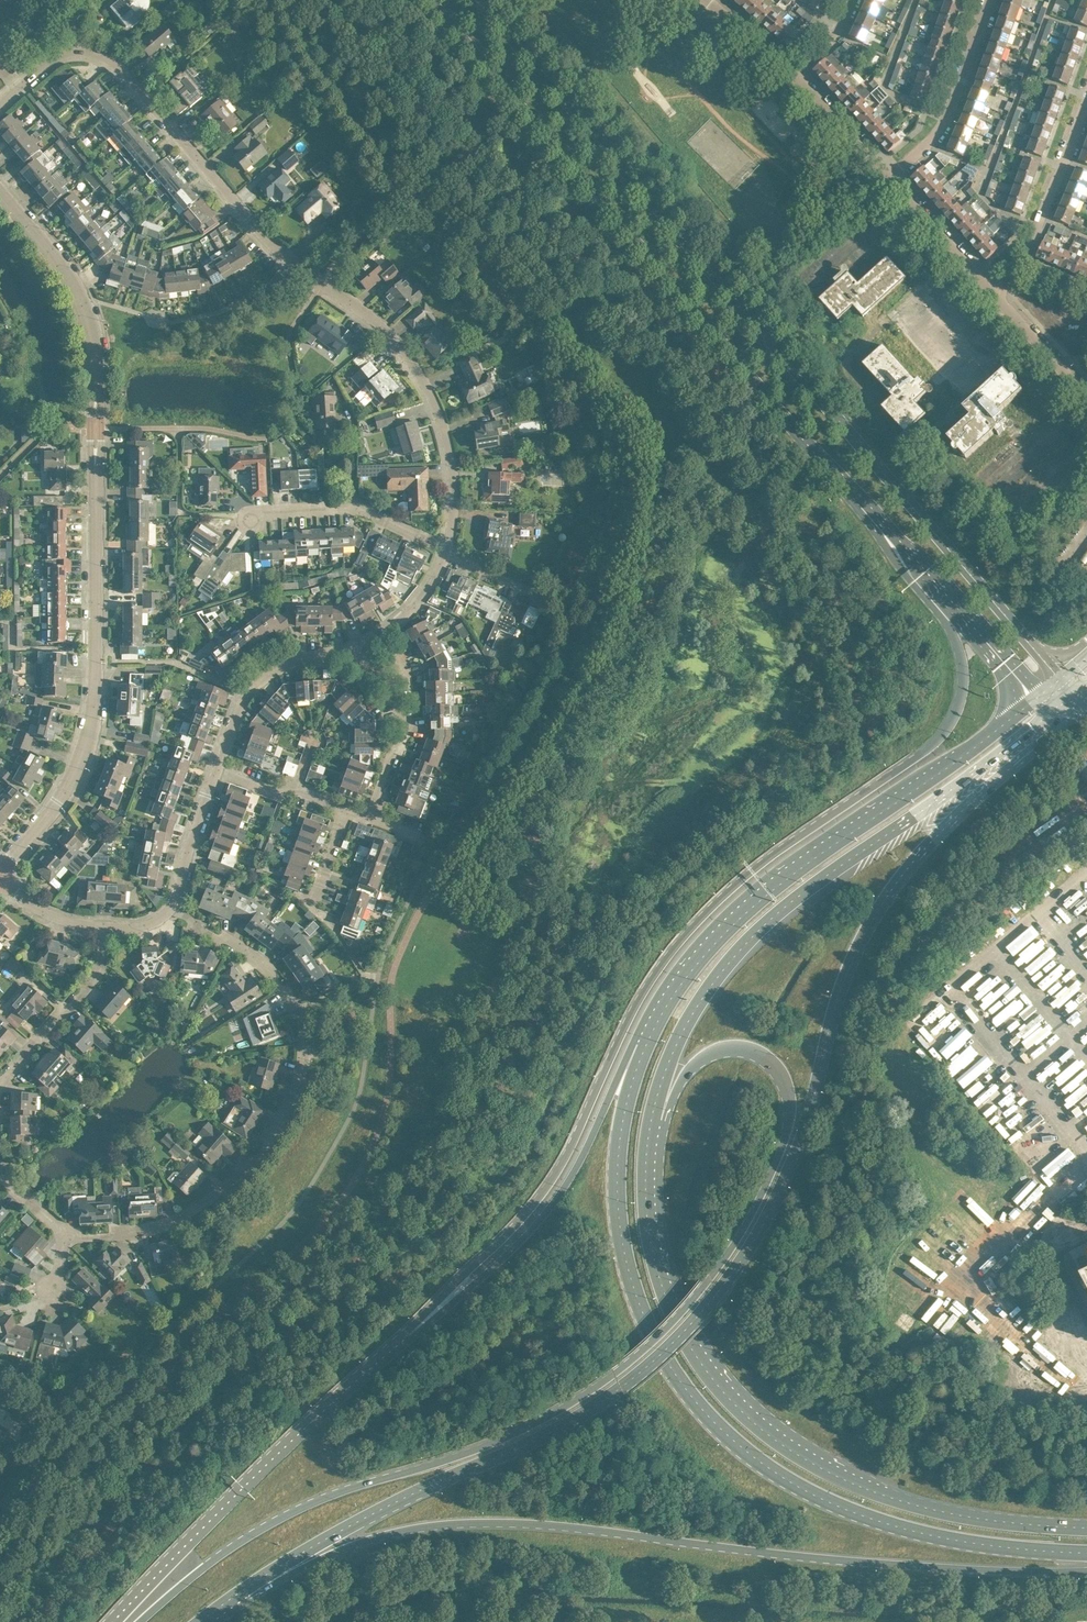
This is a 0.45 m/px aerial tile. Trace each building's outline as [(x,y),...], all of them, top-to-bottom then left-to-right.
[(110,8),(126,27),(132,28),(146,16),(143,14),(146,12),(147,9),(148,7),(149,4),(149,1),(149,0),(120,0),(110,8)] [(740,5),(751,14),(761,2),(759,0),(745,0),(740,5)] [(751,14),(761,23),(772,11),(776,6),(777,5),(771,0),(763,0),(761,2),(751,14)] [(825,13),(830,0),(814,0),(811,8),(825,13)] [(862,12),(876,18),(882,5),(871,0),(868,0),(862,12)] [(925,0),(920,0),(918,5),(930,10),(933,3),(925,1),(925,0)] [(956,19),(961,6),(946,0),(941,14),(956,19)] [(1061,0),(1057,0),(1056,4),(1055,4),(1052,11),(1056,13),(1058,8),(1067,12),(1070,4),(1061,0)] [(1005,3),(1000,16),(1001,16),(1014,21),(1019,8),(1005,3)] [(772,11),(761,23),(772,32),(782,20),(777,16),(783,10),(777,5),(776,6),(772,11)] [(1039,15),(1044,17),(1047,8),(1042,6),(1039,15)] [(801,7),(797,11),(803,17),(807,12),(801,7)] [(1086,27),(1086,11),(1081,9),(1075,21),(1086,27)] [(807,12),(803,17),(810,22),(813,18),(807,12)] [(862,12),(856,25),(870,31),(876,18),(862,12)] [(956,19),(941,14),(937,26),(952,32),(957,19),(956,19)] [(1014,21),(1001,16),(996,29),(1009,34),(1014,21)] [(913,18),(907,34),(912,35),(915,28),(918,19),(913,18)] [(793,29),(782,20),(772,32),(782,41),(793,29)] [(206,29),(203,31),(206,35),(208,34),(209,35),(211,33),(212,34),(216,31),(215,30),(218,28),(212,22),(211,23),(210,21),(203,27),(206,29)] [(928,23),(924,34),(927,35),(926,37),(932,39),(931,42),(946,48),(947,44),(948,45),(952,32),(937,26),(928,23)] [(151,33),(138,45),(146,54),(134,64),(148,82),(157,74),(149,64),(153,61),(150,57),(160,49),(161,50),(167,45),(170,49),(178,43),(162,24),(155,31),(155,30),(151,33)] [(856,25),(850,37),(864,44),(870,31),(856,25)] [(1082,45),(1086,32),(1073,27),(1068,40),(1082,45)] [(804,38),(793,29),(782,41),(793,50),(804,38)] [(1009,34),(996,29),(991,42),(1005,47),(1009,34)] [(1045,32),(1040,45),(1044,47),(1049,33),(1045,32)] [(1032,33),(1029,41),(1035,43),(1037,35),(1032,33)] [(1063,53),(1077,59),(1082,45),(1068,40),(1063,53)] [(931,46),(926,59),(940,64),(941,64),(946,51),(945,51),(946,48),(931,42),(930,46),(931,46)] [(1005,47),(991,42),(987,55),(986,55),(1000,60),(1005,47)] [(844,44),(839,49),(843,53),(848,48),(844,44)] [(1040,45),(1035,58),(1040,60),(1044,47),(1040,45)] [(866,51),(858,47),(855,52),(863,56),(866,51)] [(1058,67),(1073,72),(1077,59),(1063,53),(1058,67)] [(832,54),(814,70),(824,81),(835,70),(842,65),(842,64),(832,54)] [(872,54),(868,60),(872,63),(876,63),(879,57),(872,54)] [(1000,60),(986,55),(981,68),(995,73),(1000,60)] [(264,56),(253,65),(258,71),(269,62),(264,56)] [(935,77),(940,64),(926,59),(921,72),(935,77)] [(1023,59),(1020,67),(1025,69),(1028,61),(1023,59)] [(241,63),(234,68),(238,72),(244,67),(241,63)] [(901,65),(897,63),(892,76),(897,77),(901,65)] [(842,65),(835,70),(824,81),(833,91),(851,75),(842,65)] [(180,73),(169,83),(182,98),(171,108),(177,116),(189,106),(190,107),(202,97),(200,96),(209,88),(208,87),(207,87),(206,86),(199,85),(193,78),(193,70),(192,69),(193,69),(191,67),(182,75),(180,73)] [(1058,67),(1053,80),(1068,85),(1073,72),(1058,67)] [(995,73),(981,68),(977,80),(978,81),(977,81),(976,84),(990,89),(991,85),(995,73)] [(64,69),(53,78),(58,83),(56,85),(71,102),(74,99),(79,95),(86,89),(86,88),(75,75),(71,71),(68,74),(64,69)] [(931,90),(935,77),(921,72),(917,85),(931,90)] [(833,91),(842,101),(860,85),(851,75),(833,91)] [(1028,77),(1023,90),(1028,92),(1031,85),(1029,84),(1032,78),(1028,77)] [(875,90),(879,86),(874,80),(869,84),(875,90)] [(95,81),(86,88),(86,89),(79,95),(74,99),(85,113),(91,108),(93,106),(93,105),(106,95),(95,81)] [(861,84),(860,85),(842,101),(852,111),(863,101),(871,94),(861,84)] [(969,100),(970,100),(984,106),(989,93),(988,93),(990,89),(976,84),(975,87),(974,87),(969,100)] [(1014,84),(1009,98),(1014,99),(1016,95),(1019,86),(1014,84)] [(927,103),(931,90),(917,85),(912,98),(927,103)] [(1046,98),(1061,104),(1066,90),(1051,85),(1046,98)] [(889,96),(879,86),(875,90),(871,94),(880,104),(884,100),(889,96)] [(93,105),(93,106),(105,119),(121,105),(109,92),(106,95),(93,105)] [(203,115),(200,117),(205,123),(214,133),(217,130),(222,137),(237,124),(230,117),(232,115),(224,106),(229,102),(222,95),(211,104),(213,106),(203,115)] [(890,107),(895,102),(889,96),(884,100),(890,107)] [(40,98),(35,103),(34,103),(49,121),(55,115),(40,98)] [(1041,112),(1056,117),(1061,104),(1046,98),(1041,112)] [(970,100),(964,112),(978,118),(984,106),(970,100)] [(852,111),(861,122),(873,111),(863,101),(852,111)] [(1004,109),(1009,112),(1013,103),(1007,101),(1004,109)] [(904,110),(912,113),(914,107),(906,104),(904,110)] [(105,119),(95,127),(106,140),(107,139),(116,132),(129,121),(132,118),(121,105),(105,119)] [(912,113),(920,116),(922,110),(914,107),(912,113)] [(1034,109),(1029,122),(1036,125),(1051,130),(1056,117),(1041,112),(1034,109)] [(882,121),(873,111),(861,122),(870,132),(882,121)] [(978,118),(964,112),(959,125),(973,131),(978,118)] [(2,137),(21,121),(18,118),(18,117),(14,121),(10,115),(0,124),(0,134),(2,137)] [(1011,124),(1009,130),(1014,132),(1018,119),(1014,117),(1011,124)] [(261,118),(249,128),(254,134),(266,124),(261,118)] [(1000,119),(997,126),(1002,128),(1005,121),(1000,119)] [(52,124),(60,134),(65,130),(57,120),(52,124)] [(2,137),(10,146),(25,133),(21,128),(24,125),(21,121),(2,137)] [(116,132),(107,139),(119,152),(124,148),(140,134),(129,121),(116,132)] [(891,131),(882,121),(870,132),(879,142),(891,131)] [(1029,122),(1024,136),(1032,138),(1047,144),(1051,130),(1036,125),(1029,122)] [(958,125),(953,137),(968,143),(973,131),(959,125),(958,125)] [(999,136),(1002,128),(997,126),(993,134),(999,136)] [(70,135),(65,130),(60,134),(65,139),(70,135)] [(25,133),(10,146),(17,154),(38,136),(40,135),(37,131),(29,138),(25,133)] [(889,152),(907,136),(902,131),(896,136),(891,131),(879,142),(889,152)] [(135,161),(151,148),(140,134),(124,148),(119,152),(130,165),(135,161)] [(38,136),(17,154),(22,160),(20,162),(25,169),(43,154),(35,145),(41,140),(38,136)] [(249,137),(237,148),(240,152),(234,157),(245,170),(252,164),(252,165),(266,153),(254,140),(253,141),(249,137)] [(968,143),(953,137),(948,150),(962,156),(963,156),(968,143)] [(1027,151),(1042,157),(1047,144),(1032,138),(1027,151)] [(55,143),(63,151),(67,148),(60,139),(55,143)] [(76,143),(72,147),(83,160),(87,156),(76,143)] [(63,151),(70,160),(74,156),(67,148),(63,151)] [(162,161),(151,148),(135,161),(147,174),(150,172),(150,171),(162,161)] [(290,149),(278,159),(288,171),(300,161),(290,149)] [(986,166),(992,154),(987,152),(982,164),(986,166)] [(940,153),(936,156),(936,157),(945,167),(949,163),(951,158),(943,154),(940,153)] [(25,169),(20,172),(23,175),(21,176),(21,178),(24,181),(25,182),(27,180),(28,181),(50,162),(43,154),(25,169)] [(82,165),(74,156),(70,160),(77,168),(82,165)] [(87,156),(83,160),(87,165),(92,162),(87,156)] [(1020,170),(1035,175),(1040,162),(1030,158),(1025,157),(1020,170)] [(156,179),(161,185),(177,171),(166,158),(162,161),(150,171),(150,172),(147,174),(153,182),(156,179)] [(959,161),(951,158),(949,163),(957,166),(959,161)] [(53,160),(50,162),(28,181),(35,190),(51,177),(47,173),(56,165),(53,160)] [(924,167),(912,178),(921,188),(933,177),(924,167)] [(979,169),(973,167),(970,175),(975,177),(976,175),(979,169)] [(1072,180),(1086,186),(1086,184),(1086,171),(1078,168),(1077,167),(1072,180)] [(269,198),(273,194),(280,201),(289,193),(283,186),(289,181),(279,169),(259,186),(269,198)] [(1016,183),(1030,189),(1035,175),(1020,170),(1016,183)] [(170,200),(172,198),(188,184),(177,171),(161,185),(155,190),(161,197),(165,194),(170,200)] [(933,177),(921,188),(930,198),(942,187),(939,183),(945,178),(940,173),(941,172),(940,171),(933,177)] [(95,190),(100,186),(89,173),(84,177),(95,190)] [(35,190),(43,198),(65,179),(62,176),(55,181),(51,177),(35,190)] [(101,181),(106,186),(110,183),(105,177),(101,181)] [(50,207),(53,205),(52,205),(65,194),(69,191),(64,186),(68,183),(65,179),(43,198),(50,207)] [(1086,186),(1072,180),(1066,193),(1080,199),(1086,186)] [(942,187),(930,198),(940,208),(952,198),(959,191),(949,181),(942,187)] [(114,188),(110,183),(106,186),(110,192),(114,188)] [(1011,197),(1026,202),(1030,189),(1016,183),(1011,197)] [(184,211),(200,198),(188,184),(172,198),(176,203),(184,211)] [(311,198),(297,210),(307,222),(321,210),(327,216),(340,205),(323,185),(309,196),(311,198)] [(972,198),(977,194),(971,187),(966,191),(972,198)] [(68,198),(65,194),(52,205),(53,205),(58,211),(60,209),(65,215),(81,202),(74,193),(68,198)] [(1080,199),(1066,193),(1061,206),(1075,212),(1080,199)] [(1004,194),(1000,208),(1006,210),(1019,215),(1021,215),(1026,202),(1011,197),(1004,194)] [(976,201),(977,202),(982,207),(986,203),(984,201),(980,197),(976,201)] [(184,211),(182,213),(190,222),(189,223),(196,232),(199,230),(203,235),(219,224),(218,223),(213,216),(214,215),(200,198),(184,211)] [(952,198),(940,208),(949,219),(961,208),(952,198)] [(66,219),(65,221),(65,224),(66,226),(67,227),(68,228),(70,226),(85,213),(86,213),(89,210),(90,210),(92,208),(84,199),(81,202),(65,215),(67,217),(66,219)] [(124,207),(128,213),(135,207),(131,201),(124,207)] [(976,212),(972,207),(967,202),(961,208),(949,219),(958,229),(977,213),(976,212)] [(114,203),(110,207),(115,213),(119,209),(114,203)] [(987,214),(992,210),(986,203),(982,207),(986,212),(987,214)] [(1075,212),(1061,206),(1055,219),(1069,225),(1075,212)] [(140,212),(135,207),(128,213),(133,218),(140,212)] [(85,213),(70,226),(77,235),(93,221),(89,217),(93,214),(90,210),(89,210),(86,213),(85,213)] [(123,210),(122,211),(119,213),(127,222),(131,219),(123,210)] [(984,225),(985,224),(981,219),(982,219),(981,217),(977,213),(958,229),(968,239),(980,228),(984,225)] [(93,221),(77,235),(84,243),(107,224),(104,221),(101,223),(96,218),(93,221)] [(999,218),(995,222),(996,223),(1000,228),(1005,224),(999,218)] [(140,226),(148,229),(159,233),(161,231),(164,228),(145,222),(140,226)] [(968,239),(977,249),(989,239),(994,233),(990,228),(985,223),(985,224),(984,225),(980,228),(968,239)] [(111,229),(107,224),(84,243),(92,252),(111,236),(107,232),(111,229)] [(224,224),(218,228),(221,233),(227,229),(224,224)] [(1005,224),(1000,228),(1006,234),(1010,230),(1005,224)] [(140,226),(137,234),(145,237),(146,235),(148,229),(140,226)] [(1054,231),(1062,234),(1064,229),(1056,226),(1054,231)] [(148,229),(146,235),(159,239),(159,233),(148,229)] [(1072,232),(1064,229),(1062,234),(1070,238),(1072,232)] [(209,235),(212,239),(219,235),(216,230),(209,235)] [(94,260),(102,270),(113,255),(121,242),(114,233),(112,234),(111,236),(92,252),(97,258),(94,260)] [(1046,235),(1037,257),(1050,262),(1056,248),(1051,246),(1054,237),(1053,236),(1052,237),(1047,235),(1046,235)] [(207,237),(200,241),(203,245),(209,241),(207,237)] [(989,239),(977,249),(986,260),(1005,243),(1004,243),(1000,238),(1001,238),(1000,237),(993,243),(989,239)] [(238,247),(232,251),(242,268),(252,262),(240,240),(236,243),(238,247)] [(427,244),(422,249),(425,252),(431,248),(427,244)] [(1062,268),(1072,245),(1068,253),(1056,248),(1050,262),(1062,268)] [(1075,273),(1081,259),(1076,256),(1079,249),(1073,246),(1074,245),(1072,245),(1062,268),(1075,273)] [(179,247),(172,249),(173,255),(181,253),(179,247)] [(224,250),(220,252),(233,274),(242,268),(232,251),(227,254),(224,250)] [(1086,252),(1086,251),(1085,250),(1081,259),(1075,273),(1086,279),(1086,252)] [(213,262),(223,279),(233,274),(220,252),(219,251),(210,257),(213,262)] [(925,260),(929,256),(925,251),(921,255),(925,260)] [(118,288),(120,283),(127,259),(113,255),(102,270),(111,272),(109,278),(107,278),(106,285),(118,288)] [(128,255),(127,259),(120,283),(123,284),(123,286),(127,287),(129,286),(130,286),(139,258),(128,255)] [(139,258),(130,286),(132,287),(131,289),(137,291),(138,288),(141,289),(147,270),(149,262),(139,258)] [(809,272),(791,289),(993,510),(1059,450),(884,259),(875,267),(878,270),(868,279),(868,280),(1019,444),(1028,436),(1032,440),(995,474),(809,272)] [(386,283),(398,272),(388,260),(379,268),(373,261),(355,276),(355,277),(356,276),(366,289),(366,290),(381,277),(386,283)] [(206,273),(202,275),(208,292),(218,287),(216,284),(223,279),(213,262),(203,268),(206,273)] [(175,273),(178,292),(189,291),(186,271),(186,266),(180,267),(181,272),(175,273)] [(158,274),(147,270),(141,289),(140,293),(159,298),(160,280),(157,279),(158,274)] [(186,271),(189,291),(197,290),(197,293),(208,292),(202,275),(199,275),(198,270),(186,271)] [(164,280),(160,280),(159,298),(169,297),(169,294),(178,292),(175,273),(163,274),(164,280)] [(401,282),(383,297),(390,304),(396,311),(408,301),(412,306),(427,294),(417,283),(412,288),(411,286),(407,289),(401,282)] [(425,304),(407,320),(413,328),(415,326),(425,337),(421,340),(435,357),(456,340),(447,330),(443,334),(439,329),(441,327),(430,314),(432,312),(425,304)] [(309,332),(303,339),(311,345),(317,338),(329,347),(330,345),(340,352),(353,335),(342,328),(339,331),(334,327),(335,326),(321,315),(309,332)] [(356,343),(353,347),(359,351),(362,347),(356,343)] [(1014,347),(1012,349),(1007,353),(1011,358),(1018,352),(1014,347)] [(474,358),(461,364),(469,382),(461,385),(469,402),(493,392),(485,374),(482,376),(474,358)] [(9,362),(1,365),(4,371),(11,369),(9,362)] [(361,369),(351,378),(362,390),(360,391),(369,402),(371,401),(376,406),(380,403),(392,393),(394,392),(393,392),(396,389),(392,384),(394,382),(384,370),(380,374),(375,369),(367,376),(361,369)] [(537,370),(529,373),(533,384),(542,381),(537,370)] [(335,397),(313,398),(314,407),(316,407),(317,416),(313,417),(314,429),(334,428),(334,406),(336,406),(335,397)] [(506,399),(489,406),(493,416),(510,409),(506,399)] [(378,428),(395,422),(391,412),(375,417),(378,428)] [(416,422),(395,428),(403,455),(422,449),(417,432),(416,432),(414,423),(416,422)] [(483,432),(475,433),(477,449),(498,446),(499,448),(510,446),(507,425),(499,426),(499,422),(480,425),(480,428),(482,428),(483,432)] [(25,442),(34,433),(34,431),(34,428),(33,428),(22,428),(22,442),(25,442)] [(187,436),(186,436),(200,450),(206,444),(205,434),(191,434),(190,434),(189,434),(188,435),(187,436)] [(197,448),(185,437),(184,437),(183,451),(197,448)] [(152,443),(128,443),(128,450),(130,450),(130,457),(130,469),(148,469),(148,461),(152,456),(152,443)] [(231,456),(230,457),(231,469),(251,468),(252,496),(266,495),(264,468),(265,468),(264,455),(263,455),(258,455),(258,448),(231,450),(231,456)] [(420,451),(411,454),(413,462),(423,459),(420,451)] [(63,453),(45,453),(45,471),(49,470),(50,490),(65,490),(65,470),(63,470),(63,453)] [(519,457),(500,460),(502,469),(521,465),(519,457)] [(286,463),(270,464),(271,484),(279,484),(279,493),(288,492),(288,490),(299,489),(298,471),(286,472),(286,463)] [(381,466),(368,466),(369,477),(382,476),(381,466)] [(130,488),(128,488),(128,495),(143,495),(143,488),(148,488),(148,469),(130,469),(130,481),(130,488)] [(390,470),(387,470),(388,476),(388,490),(399,489),(408,489),(409,499),(408,499),(408,502),(404,502),(402,502),(400,503),(398,504),(398,507),(399,509),(400,510),(402,510),(409,510),(409,511),(427,510),(426,491),(428,491),(427,469),(390,470)] [(298,471),(299,489),(310,489),(310,491),(319,490),(319,481),(317,481),(316,470),(298,471)] [(485,486),(484,502),(498,502),(499,495),(506,496),(507,482),(520,483),(523,480),(523,477),(521,474),(489,472),(488,480),(492,480),(492,486),(485,486)] [(195,487),(195,496),(198,496),(198,506),(216,506),(216,494),(216,488),(218,488),(219,477),(214,477),(199,477),(199,487),(195,487)] [(143,495),(128,495),(128,503),(130,503),(130,522),(148,522),(148,503),(152,503),(152,495),(143,495)] [(34,497),(34,505),(34,506),(63,506),(63,497),(63,496),(34,497)] [(47,522),(66,521),(66,514),(71,514),(71,508),(47,508),(47,522)] [(518,526),(533,526),(535,526),(536,513),(519,512),(518,526)] [(485,531),(483,540),(487,541),(485,551),(495,553),(495,556),(510,558),(512,547),(514,535),(510,535),(512,525),(502,523),(503,521),(487,518),(485,531)] [(47,522),(47,526),(47,534),(66,534),(66,521),(47,522)] [(128,541),(128,548),(148,548),(148,541),(148,526),(148,522),(130,522),(130,541),(128,541)] [(199,524),(188,541),(192,544),(205,553),(201,559),(203,561),(206,562),(210,556),(212,554),(223,537),(209,527),(201,522),(199,524)] [(614,525),(612,526),(611,527),(609,528),(607,530),(611,537),(614,541),(621,536),(615,526),(614,525)] [(354,531),(353,528),(341,529),(342,547),(355,547),(358,548),(363,539),(363,537),(363,536),(363,535),(362,534),(362,533),(361,532),(360,532),(359,532),(358,531),(357,531),(354,531)] [(319,549),(331,548),(329,529),(318,530),(319,549)] [(343,554),(342,547),(341,529),(329,529),(331,548),(331,555),(343,554)] [(307,549),(319,549),(318,530),(306,531),(307,549)] [(294,531),(294,532),(294,540),(295,550),(296,557),(307,556),(307,549),(306,531),(294,531)] [(282,532),(283,541),(284,559),(296,559),(296,557),(295,550),(294,540),(294,532),(283,533),(283,532),(282,532)] [(390,564),(397,549),(399,545),(381,536),(380,538),(369,532),(355,562),(362,566),(368,553),(390,564)] [(20,534),(14,534),(14,547),(20,547),(24,547),(24,534),(20,534)] [(47,534),(47,546),(66,547),(66,534),(47,534)] [(558,537),(558,540),(559,541),(561,543),(563,543),(565,542),(566,540),(566,538),(565,536),(564,535),(561,535),(560,536),(558,537)] [(253,552),(254,561),(272,560),(271,541),(259,542),(259,551),(253,552)] [(272,560),(284,559),(283,541),(271,541),(272,560)] [(66,560),(66,559),(66,547),(47,546),(47,560),(66,560)] [(1078,558),(1086,565),(1086,546),(1078,558)] [(124,555),(124,574),(141,574),(141,565),(148,565),(148,548),(128,548),(128,555),(124,555)] [(205,579),(198,590),(211,599),(222,584),(221,583),(229,572),(246,571),(245,553),(231,554),(229,553),(232,549),(231,548),(227,554),(225,557),(221,554),(218,558),(216,560),(204,578),(205,579)] [(404,553),(397,549),(390,564),(381,585),(388,590),(391,583),(392,583),(392,581),(393,581),(394,580),(395,580),(396,579),(396,577),(397,576),(396,575),(396,574),(397,571),(413,578),(418,568),(421,569),(421,568),(419,567),(424,556),(406,548),(404,553)] [(203,561),(194,574),(197,575),(203,579),(204,578),(216,560),(210,556),(206,562),(203,561)] [(43,580),(66,580),(66,572),(71,572),(71,559),(66,559),(66,560),(47,560),(43,560),(43,580)] [(446,581),(441,590),(447,593),(446,596),(456,601),(455,603),(456,604),(451,614),(461,618),(468,603),(476,585),(478,582),(468,577),(467,579),(461,577),(462,574),(451,569),(447,577),(446,581)] [(342,570),(332,573),(334,578),(342,576),(344,576),(344,570),(342,570)] [(334,578),(332,573),(320,577),(321,583),(334,578)] [(141,574),(124,574),(124,594),(141,594),(141,574)] [(320,577),(309,580),(310,586),(321,583),(320,577)] [(66,580),(47,580),(47,592),(66,592),(66,591),(68,591),(68,585),(66,585),(66,580)] [(310,586),(309,580),(300,583),(297,583),(298,589),(301,589),(310,586)] [(482,588),(476,585),(468,603),(488,612),(485,618),(495,623),(505,603),(507,599),(500,596),(499,598),(495,596),(497,592),(484,585),(482,588)] [(376,586),(365,592),(376,609),(375,608),(379,606),(382,611),(402,600),(391,592),(389,594),(388,593),(382,596),(376,586)] [(66,597),(66,592),(43,592),(43,605),(66,605),(66,604),(67,603),(67,598),(66,597)] [(376,609),(365,592),(355,598),(368,620),(374,616),(371,610),(374,608),(375,610),(376,609)] [(183,597),(179,604),(181,605),(184,607),(188,601),(183,597)] [(368,620),(355,598),(339,607),(342,620),(351,615),(354,620),(358,618),(361,623),(368,620)] [(495,623),(482,651),(489,663),(495,650),(492,648),(497,636),(496,636),(499,630),(500,630),(507,633),(510,626),(519,630),(516,637),(523,641),(529,628),(521,624),(529,607),(520,602),(519,604),(512,601),(512,602),(510,605),(505,603),(495,623)] [(40,617),(66,617),(66,605),(43,605),(40,605),(40,617)] [(285,613),(289,626),(301,626),(301,633),(308,633),(308,607),(298,607),(298,605),(285,605),(287,613),(285,613)] [(422,622),(402,633),(406,639),(408,640),(410,639),(412,642),(415,640),(428,633),(428,632),(431,631),(436,628),(432,621),(438,618),(441,611),(430,606),(427,613),(429,614),(426,620),(422,622)] [(320,628),(320,607),(308,607),(308,633),(315,633),(315,626),(320,626),(320,628)] [(342,620),(339,607),(320,607),(320,628),(320,626),(324,626),(324,633),(332,633),(332,620),(342,620)] [(141,608),(124,608),(124,627),(141,627),(141,608)] [(289,626),(285,613),(276,619),(268,610),(258,617),(271,633),(270,632),(273,629),(277,635),(289,626)] [(47,623),(47,630),(66,630),(66,629),(67,628),(67,623),(66,622),(66,617),(40,617),(40,623),(47,623)] [(271,633),(258,617),(249,624),(264,645),(270,640),(266,635),(269,632),(270,634),(271,633)] [(264,645),(249,624),(239,631),(251,646),(254,644),(258,649),(264,645)] [(235,625),(225,632),(230,638),(245,659),(251,654),(247,649),(250,647),(251,648),(252,648),(251,646),(239,631),(235,625)] [(141,646),(141,627),(124,627),(124,646),(121,646),(121,654),(126,654),(137,654),(137,646),(141,646)] [(66,630),(47,630),(47,643),(66,643),(66,630)] [(431,631),(428,632),(428,633),(415,640),(419,647),(414,650),(416,653),(437,641),(431,631)] [(245,659),(230,638),(220,645),(232,662),(233,662),(232,660),(235,658),(239,663),(245,659)] [(437,641),(416,653),(418,656),(423,654),(427,661),(430,659),(432,664),(451,659),(443,644),(441,644),(439,645),(437,641)] [(232,662),(220,645),(211,653),(218,662),(212,667),(220,677),(232,669),(228,663),(231,661),(232,662)] [(475,645),(470,648),(473,653),(480,652),(475,645)] [(38,663),(43,663),(46,663),(46,667),(63,668),(66,668),(67,656),(66,656),(66,653),(67,653),(67,652),(38,652),(38,663)] [(433,670),(424,670),(424,682),(429,682),(444,682),(453,682),(455,682),(455,667),(463,665),(460,657),(457,658),(451,659),(432,664),(433,670)] [(189,664),(188,665),(203,671),(206,665),(191,658),(189,664)] [(63,676),(63,668),(46,667),(46,663),(43,663),(38,663),(37,663),(36,675),(63,676)] [(119,686),(118,701),(139,702),(140,688),(143,688),(144,675),(130,674),(129,687),(127,687),(128,685),(126,683),(122,683),(120,685),(120,687),(119,686)] [(62,684),(63,676),(36,675),(36,687),(41,687),(45,687),(45,684),(62,685),(62,684)] [(283,685),(290,698),(297,697),(297,702),(309,701),(307,677),(305,678),(303,678),(302,678),(302,679),(303,683),(283,685)] [(310,677),(307,677),(309,701),(326,700),(328,694),(331,694),(336,680),(313,682),(313,680),(312,678),(312,677),(310,677)] [(334,705),(342,713),(359,696),(358,695),(356,693),(355,694),(354,695),(352,697),(336,680),(331,694),(337,701),(334,705)] [(199,682),(192,699),(216,708),(218,704),(224,706),(229,693),(217,688),(199,682)] [(421,689),(414,690),(414,694),(421,694),(445,694),(453,694),(453,691),(455,689),(455,685),(453,683),(453,682),(444,682),(429,682),(424,682),(423,682),(423,687),(424,688),(426,688),(426,690),(421,690),(421,689)] [(45,696),(65,697),(66,685),(62,684),(62,685),(45,684),(45,687),(45,696)] [(263,700),(281,716),(289,706),(285,703),(290,698),(283,685),(270,700),(266,696),(263,700)] [(421,694),(414,694),(415,700),(421,700),(421,698),(426,698),(426,706),(430,706),(445,705),(449,705),(453,705),(454,705),(454,694),(453,694),(445,694),(421,694)] [(32,720),(63,729),(64,722),(58,720),(61,711),(44,706),(43,707),(41,707),(42,699),(27,696),(26,705),(36,706),(32,720)] [(362,700),(361,698),(359,696),(342,713),(354,726),(373,718),(359,704),(363,700),(362,700)] [(191,704),(188,711),(212,719),(216,708),(192,699),(191,704)] [(264,708),(251,723),(273,731),(273,725),(281,716),(263,700),(260,704),(264,708)] [(118,701),(118,716),(127,716),(132,717),(131,726),(142,726),(143,716),(138,716),(138,715),(139,702),(118,701)] [(483,717),(487,717),(493,705),(490,704),(484,704),(483,704),(483,717)] [(426,706),(423,706),(423,715),(425,715),(425,718),(458,717),(458,713),(455,713),(454,712),(453,705),(449,705),(445,705),(430,706),(426,706)] [(192,720),(190,724),(208,731),(212,720),(212,719),(188,711),(186,717),(192,720)] [(434,735),(453,738),(453,722),(458,722),(458,717),(425,718),(425,722),(430,721),(430,730),(434,730),(434,735)] [(352,726),(349,728),(349,743),(354,743),(378,743),(378,741),(378,739),(378,738),(381,738),(380,732),(379,725),(375,725),(375,719),(373,719),(373,718),(354,726),(352,726)] [(35,738),(52,743),(54,733),(61,735),(63,729),(32,720),(31,725),(38,727),(35,738)] [(179,740),(185,742),(202,749),(204,742),(210,744),(213,737),(207,735),(208,731),(190,724),(183,721),(179,733),(182,734),(179,740)] [(252,736),(269,742),(273,731),(251,723),(249,728),(254,729),(252,736)] [(153,724),(152,730),(159,733),(161,727),(153,724)] [(19,731),(16,738),(30,744),(33,736),(19,731)] [(135,733),(133,743),(149,747),(151,737),(135,733)] [(245,733),(242,740),(244,741),(243,745),(265,753),(271,756),(275,745),(269,742),(252,736),(245,733)] [(450,748),(453,738),(434,735),(434,736),(432,741),(427,739),(424,747),(416,744),(415,747),(441,757),(454,761),(456,756),(451,754),(449,750),(450,748)] [(27,751),(30,744),(16,738),(13,746),(27,751)] [(127,742),(125,751),(147,755),(149,747),(127,742)] [(176,746),(172,758),(189,764),(191,760),(197,762),(202,749),(185,742),(182,749),(176,746)] [(360,755),(360,762),(373,768),(373,759),(378,759),(379,756),(380,754),(380,751),(380,748),(378,748),(378,747),(378,745),(378,743),(354,743),(354,755),(360,755)] [(251,762),(261,765),(265,753),(243,745),(241,750),(239,749),(236,756),(251,762)] [(422,754),(419,761),(433,767),(437,768),(441,757),(415,747),(413,751),(422,754)] [(19,755),(15,762),(21,766),(43,778),(46,772),(40,769),(45,760),(30,751),(25,759),(19,755)] [(106,766),(102,776),(120,784),(124,775),(128,777),(135,761),(125,757),(122,764),(108,759),(105,766),(106,766)] [(185,775),(189,764),(172,758),(170,762),(164,760),(161,766),(185,775)] [(373,768),(360,762),(350,759),(346,771),(364,777),(371,780),(373,773),(371,772),(372,770),(373,768)] [(429,778),(433,767),(419,761),(416,760),(413,768),(401,763),(400,767),(429,778)] [(282,773),(286,774),(294,777),(298,766),(291,763),(287,761),(282,773)] [(13,780),(29,789),(34,780),(39,783),(43,778),(21,766),(15,762),(13,766),(19,770),(13,780)] [(181,786),(185,775),(161,766),(159,773),(157,778),(181,786)] [(13,777),(2,767),(0,769),(0,777),(8,783),(13,777)] [(410,775),(407,782),(421,788),(430,791),(430,790),(432,791),(436,780),(429,778),(400,767),(398,770),(410,775)] [(316,772),(309,770),(305,781),(312,784),(313,780),(320,782),(322,774),(316,772)] [(346,771),(342,782),(365,790),(365,788),(366,786),(368,787),(371,780),(364,777),(346,771)] [(120,784),(102,776),(98,786),(97,786),(94,793),(108,798),(106,805),(116,808),(118,802),(122,793),(117,791),(120,784)] [(177,798),(181,786),(157,778),(156,782),(153,789),(177,798)] [(426,802),(430,791),(421,788),(407,782),(404,781),(401,789),(393,786),(391,789),(426,802)] [(365,790),(342,782),(338,793),(345,796),(355,799),(356,800),(358,793),(360,794),(363,795),(363,794),(365,790)] [(227,796),(230,797),(228,803),(246,810),(250,799),(245,797),(247,790),(230,784),(226,793),(226,795),(225,795),(227,796)] [(0,787),(0,794),(16,808),(25,798),(11,786),(6,792),(0,787)] [(177,798),(153,789),(151,796),(157,798),(155,802),(173,809),(177,798)] [(397,811),(401,813),(419,820),(426,802),(391,789),(390,793),(398,796),(395,804),(399,805),(397,811)] [(7,818),(16,808),(0,794),(0,812),(7,818)] [(163,818),(160,825),(173,828),(178,815),(171,813),(173,809),(155,802),(151,814),(163,818)] [(246,810),(228,803),(226,810),(221,808),(219,813),(242,821),(247,823),(250,816),(253,818),(255,813),(246,810)] [(95,807),(89,814),(95,819),(112,832),(118,825),(123,819),(120,817),(115,818),(112,821),(100,812),(95,807)] [(326,831),(330,821),(301,810),(296,823),(302,825),(300,830),(325,839),(326,838),(325,838),(327,832),(326,831)] [(219,813),(217,818),(222,819),(220,826),(238,832),(239,828),(242,821),(219,813)] [(276,821),(271,832),(278,834),(282,823),(276,821)] [(363,825),(358,823),(355,833),(360,835),(362,830),(363,825)] [(173,828),(160,825),(159,832),(147,830),(144,841),(163,845),(164,841),(170,842),(173,828)] [(213,830),(211,835),(234,843),(236,837),(238,838),(237,839),(244,842),(246,835),(240,833),(238,832),(220,826),(218,832),(213,830)] [(371,850),(389,856),(390,853),(392,854),(394,853),(399,838),(394,836),(374,829),(371,834),(369,841),(374,842),(371,850)] [(60,834),(56,839),(64,846),(63,847),(64,846),(66,848),(61,853),(81,871),(92,858),(85,852),(83,854),(79,858),(77,857),(74,854),(78,850),(88,838),(79,830),(73,836),(66,830),(61,835),(60,834)] [(325,840),(325,839),(300,830),(296,841),(319,849),(321,845),(322,846),(325,840)] [(111,835),(103,845),(108,846),(112,847),(114,835),(111,835)] [(211,835),(209,840),(214,842),(208,859),(211,860),(233,868),(236,861),(233,856),(230,854),(234,843),(211,835)] [(160,857),(163,845),(144,841),(143,846),(137,845),(135,852),(160,857)] [(294,848),(292,852),(310,859),(312,853),(317,854),(319,849),(296,841),(294,848)] [(103,845),(97,853),(99,853),(106,855),(108,846),(103,845)] [(355,857),(385,868),(389,856),(371,850),(359,845),(355,857)] [(42,864),(37,871),(42,875),(41,876),(41,878),(44,881),(46,881),(47,880),(50,882),(64,866),(76,877),(81,871),(61,853),(59,852),(59,851),(58,852),(59,852),(61,853),(57,858),(55,857),(55,856),(54,857),(47,850),(42,854),(43,855),(38,861),(42,864)] [(283,861),(288,863),(311,872),(313,867),(308,865),(310,859),(287,850),(283,861)] [(140,865),(158,869),(160,857),(135,852),(134,859),(133,864),(140,865)] [(99,853),(98,865),(108,866),(108,864),(109,855),(106,855),(99,853)] [(109,855),(108,864),(120,865),(120,857),(119,856),(109,855)] [(363,872),(380,879),(385,868),(355,857),(354,860),(366,865),(363,872)] [(406,857),(404,862),(412,865),(415,860),(406,857)] [(233,868),(211,860),(208,869),(229,877),(233,868)] [(285,887),(298,892),(304,875),(309,877),(311,872),(288,863),(284,876),(289,877),(285,887)] [(157,873),(158,869),(140,865),(137,877),(149,879),(148,886),(161,889),(164,874),(157,873)] [(260,877),(263,868),(257,866),(254,875),(260,877)] [(380,879),(363,872),(360,880),(355,878),(354,882),(359,884),(356,891),(359,893),(370,897),(375,899),(381,883),(379,882),(380,879)] [(95,901),(105,902),(106,884),(89,883),(88,887),(79,886),(78,904),(95,905),(95,901)] [(126,886),(106,884),(105,902),(115,903),(114,907),(133,909),(135,888),(126,887),(126,886)] [(213,892),(207,890),(200,907),(215,913),(225,888),(216,885),(213,892)] [(225,888),(215,913),(230,919),(232,913),(242,918),(251,899),(235,892),(233,896),(224,892),(225,888)] [(371,910),(375,899),(370,897),(359,893),(356,891),(350,889),(348,893),(350,896),(349,898),(338,894),(336,897),(366,908),(371,910)] [(158,896),(154,903),(157,907),(163,897),(158,896)] [(347,905),(344,913),(362,919),(366,908),(336,897),(335,901),(347,905)] [(251,899),(242,918),(251,922),(245,930),(258,940),(270,923),(264,918),(266,915),(261,911),(264,908),(251,899)] [(337,918),(335,922),(343,925),(340,933),(358,940),(361,931),(358,930),(362,919),(344,913),(341,920),(337,918)] [(19,929),(3,915),(0,919),(0,939),(5,934),(10,939),(19,929)] [(270,923),(258,940),(271,949),(279,939),(287,945),(297,934),(299,932),(293,927),(291,929),(282,922),(281,923),(277,928),(270,923)] [(283,959),(294,974),(312,960),(307,953),(312,950),(299,932),(297,934),(287,945),(292,953),(283,959)] [(65,944),(50,940),(46,954),(40,953),(38,962),(56,967),(57,964),(74,969),(79,951),(64,947),(65,944)] [(177,969),(180,944),(171,943),(165,947),(168,950),(172,957),(172,967),(177,969)] [(157,957),(155,946),(141,948),(143,960),(141,963),(130,972),(140,985),(145,981),(144,979),(148,976),(150,978),(153,978),(154,975),(160,977),(160,979),(166,982),(167,978),(166,977),(170,966),(159,961),(157,958),(157,957)] [(198,953),(184,952),(182,971),(209,974),(218,957),(201,948),(198,953)] [(12,957),(4,966),(15,976),(23,967),(12,957)] [(312,960),(294,974),(304,989),(314,982),(320,991),(334,981),(322,964),(317,967),(312,960)] [(233,967),(220,978),(231,992),(225,996),(229,1003),(235,999),(241,1007),(261,994),(254,985),(251,979),(246,983),(233,967)] [(129,995),(115,983),(114,984),(115,984),(105,996),(103,994),(94,1005),(109,1018),(129,995)] [(9,1016),(20,1025),(25,1019),(26,1020),(32,1012),(32,1013),(36,1009),(39,1012),(47,1003),(44,1000),(29,987),(11,1007),(15,1010),(9,1016)] [(267,1003),(243,1019),(246,1027),(256,1023),(261,1035),(250,1039),(253,1045),(279,1036),(272,1016),(275,1015),(267,1003)] [(15,1039),(4,1029),(9,1023),(0,1015),(0,1050),(3,1053),(15,1039)] [(78,1027),(68,1038),(82,1050),(91,1039),(94,1041),(103,1050),(105,1048),(108,1044),(111,1042),(101,1033),(102,1032),(86,1018),(85,1019),(82,1016),(74,1024),(78,1027)] [(49,1054),(42,1061),(57,1075),(60,1077),(71,1064),(75,1068),(81,1062),(65,1048),(60,1055),(53,1049),(49,1054)] [(255,1068),(250,1084),(270,1090),(275,1075),(276,1076),(279,1064),(260,1058),(256,1069),(255,1068)] [(52,1080),(57,1075),(42,1061),(36,1068),(36,1069),(32,1074),(42,1082),(37,1087),(49,1098),(59,1087),(52,1080)] [(15,1110),(15,1117),(35,1116),(35,1111),(36,1111),(37,1094),(12,1093),(12,1106),(11,1110),(15,1110)] [(231,1115),(225,1124),(246,1138),(264,1110),(250,1101),(249,1103),(239,1097),(230,1111),(230,1112),(229,1112),(229,1113),(230,1113),(230,1114),(230,1115),(231,1115)] [(15,1117),(11,1117),(11,1125),(8,1125),(9,1140),(23,1139),(23,1135),(38,1134),(37,1124),(36,1116),(35,1116),(15,1117)] [(228,1158),(236,1149),(230,1143),(230,1142),(214,1128),(213,1128),(208,1123),(199,1133),(205,1138),(195,1149),(211,1164),(221,1152),(228,1158)] [(178,1142),(171,1150),(179,1157),(183,1161),(190,1153),(178,1142)] [(148,1161),(143,1167),(152,1175),(157,1169),(148,1161)] [(174,1183),(187,1195),(198,1183),(199,1184),(206,1176),(191,1162),(179,1175),(177,1173),(173,1173),(167,1179),(172,1184),(174,1183)] [(117,1186),(117,1178),(117,1175),(109,1175),(110,1195),(118,1194),(117,1186)] [(123,1189),(121,1189),(122,1204),(129,1203),(129,1205),(130,1217),(143,1217),(142,1195),(141,1187),(128,1188),(124,1189),(123,1189)] [(155,1194),(142,1195),(143,1217),(156,1216),(156,1201),(162,1201),(161,1187),(154,1188),(155,1194)] [(78,1196),(64,1197),(65,1214),(73,1214),(73,1209),(80,1209),(80,1223),(96,1223),(95,1204),(86,1204),(86,1198),(78,1199),(78,1196)] [(104,1203),(95,1204),(96,1223),(112,1222),(110,1197),(103,1197),(104,1203)] [(26,1213),(20,1219),(28,1226),(34,1219),(26,1213)] [(46,1244),(28,1229),(15,1244),(37,1264),(42,1258),(37,1254),(46,1244)] [(148,1263),(151,1277),(163,1274),(166,1273),(164,1261),(171,1259),(171,1258),(173,1258),(176,1254),(174,1245),(174,1244),(168,1246),(167,1241),(151,1245),(155,1261),(148,1263)] [(106,1252),(94,1263),(109,1278),(116,1271),(118,1273),(123,1268),(122,1268),(130,1260),(117,1248),(110,1255),(106,1252)] [(142,1285),(150,1281),(141,1263),(133,1267),(142,1285)] [(13,1264),(10,1271),(13,1272),(27,1278),(30,1270),(16,1264),(16,1265),(13,1264)] [(83,1269),(73,1280),(92,1298),(88,1302),(96,1309),(104,1302),(106,1304),(114,1296),(104,1286),(102,1288),(83,1269)] [(8,1274),(5,1280),(15,1284),(18,1278),(8,1274)] [(0,1319),(0,1337),(1,1340),(16,1345),(18,1345),(18,1344),(28,1347),(32,1331),(15,1326),(12,1315),(0,1319)] [(81,1334),(84,1330),(71,1318),(61,1328),(47,1324),(42,1342),(42,1344),(40,1344),(37,1354),(39,1354),(38,1356),(48,1359),(52,1345),(66,1348),(71,1344),(77,1349),(86,1339),(81,1334)] [(14,1439),(1,1452),(10,1461),(23,1448),(14,1439)]
